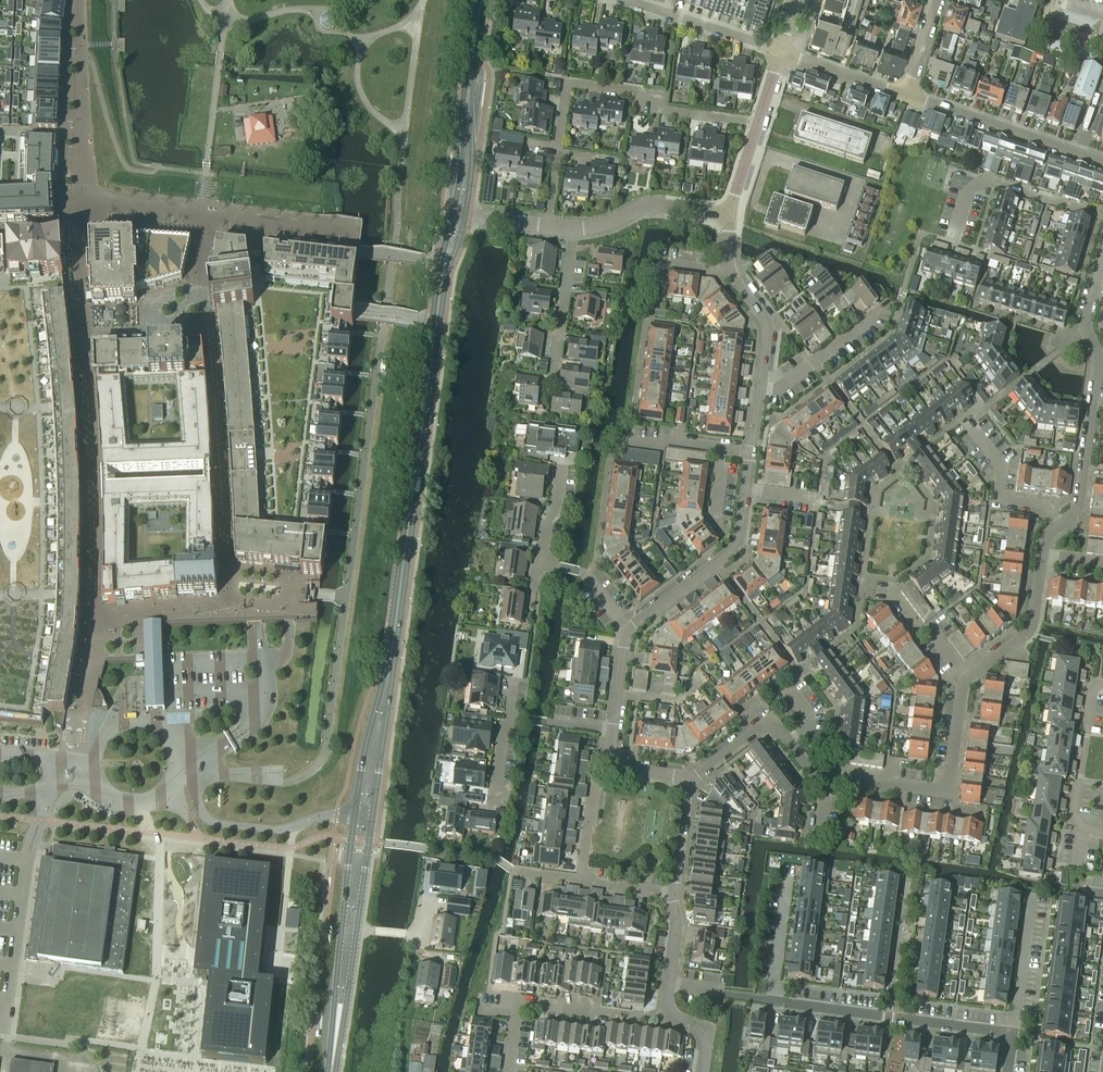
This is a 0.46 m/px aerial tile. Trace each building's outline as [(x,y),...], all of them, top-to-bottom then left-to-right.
[(28,182),(29,153),(25,153),(26,137),(33,0),(0,0),(0,181),(28,182)] [(43,8),(64,11),(66,0),(44,0),(43,8)] [(723,6),(733,9),(736,0),(725,0),(723,6)] [(733,9),(742,12),(746,0),(736,0),(733,9)] [(742,12),(752,16),(757,0),(746,0),(742,12)] [(752,16),(762,19),(762,18),(767,20),(772,7),(774,0),(757,0),(752,16)] [(808,42),(822,46),(823,43),(827,44),(826,48),(827,45),(831,46),(830,49),(844,54),(851,32),(857,34),(859,27),(851,24),(851,21),(855,22),(862,0),(823,0),(818,17),(817,17),(808,42)] [(884,5),(897,9),(895,15),(902,17),(899,25),(909,28),(911,23),(912,20),(914,21),(918,10),(887,0),(885,0),(884,5)] [(918,10),(921,0),(887,0),(918,10)] [(954,4),(978,13),(980,7),(982,0),(955,0),(954,4)] [(996,37),(1021,45),(1025,46),(1039,4),(1038,4),(1027,0),(1026,0),(1020,0),(1016,14),(1004,10),(996,37)] [(993,7),(989,18),(996,21),(1000,9),(993,7)] [(64,11),(43,8),(42,21),(63,24),(64,11)] [(950,9),(947,20),(980,30),(981,25),(969,21),(971,15),(950,9)] [(516,12),(513,33),(526,35),(525,39),(535,41),(536,41),(538,24),(539,24),(540,15),(516,12)] [(947,20),(944,30),(960,36),(962,30),(978,35),(980,30),(947,20)] [(63,24),(42,21),(40,33),(62,34),(63,24)] [(857,39),(851,56),(862,60),(872,31),(874,23),(870,22),(867,29),(863,41),(857,39)] [(872,31),(862,60),(873,64),(879,46),(873,44),(877,33),(878,33),(881,24),(875,22),(874,23),(872,31)] [(535,41),(534,50),(546,51),(546,47),(559,49),(562,27),(539,24),(538,24),(536,41),(535,41)] [(599,32),(596,49),(597,50),(607,51),(607,47),(620,49),(623,27),(599,24),(598,32),(599,32)] [(899,40),(889,70),(900,73),(903,63),(904,63),(907,56),(901,54),(910,29),(909,28),(899,25),(898,30),(895,38),(899,40)] [(573,45),(572,51),(584,52),(584,57),(595,58),(597,50),(596,49),(599,32),(598,32),(575,29),(573,45)] [(627,52),(626,63),(630,63),(645,65),(644,68),(646,68),(652,30),(645,29),(644,38),(635,37),(633,53),(632,52),(627,52)] [(652,30),(646,68),(649,68),(649,66),(664,68),(665,57),(664,57),(666,41),(657,40),(658,31),(652,30)] [(61,47),(62,34),(40,33),(36,33),(36,46),(40,46),(61,47)] [(930,71),(926,82),(937,85),(954,36),(947,34),(942,49),(943,50),(942,54),(938,66),(931,64),(928,71),(930,71)] [(954,36),(937,85),(947,89),(953,71),(948,69),(952,58),(954,50),(958,38),(954,36)] [(884,48),(878,66),(889,70),(899,40),(895,38),(894,38),(892,45),(890,50),(884,48)] [(991,49),(990,51),(996,52),(999,42),(994,41),(991,49)] [(971,50),(969,56),(974,57),(976,52),(978,45),(972,43),(970,49),(971,50)] [(678,67),(676,78),(691,80),(691,82),(693,83),(698,45),(692,44),(691,52),(682,51),(680,67),(678,67)] [(698,45),(693,83),(696,83),(696,81),(711,83),(712,72),(711,71),(713,55),(704,54),(705,46),(698,45)] [(978,45),(976,52),(988,56),(990,51),(991,49),(978,45)] [(40,46),(40,56),(40,57),(60,58),(61,47),(40,46)] [(1013,52),(1011,59),(1018,61),(1022,49),(1014,47),(1013,52)] [(1022,49),(1018,61),(1027,64),(1030,64),(1033,53),(1030,52),(1027,51),(1022,49)] [(40,57),(40,56),(35,56),(35,68),(60,70),(60,58),(40,57)] [(715,82),(714,91),(719,91),(733,94),(733,96),(735,97),(740,58),(734,57),(733,66),(724,65),(722,80),(720,80),(717,80),(715,82)] [(1044,57),(1041,64),(1052,68),(1055,60),(1044,57)] [(740,58),(735,97),(738,97),(738,94),(753,96),(754,85),(753,85),(755,69),(746,68),(747,59),(740,58)] [(957,73),(951,90),(962,94),(972,64),(967,63),(963,74),(957,73)] [(972,64),(962,94),(972,97),(978,80),(972,78),(976,66),(972,64)] [(1084,64),(1072,95),(1092,102),(1102,71),(1084,64)] [(60,70),(35,68),(34,80),(59,81),(60,70)] [(555,71),(554,75),(562,76),(563,69),(558,68),(555,71)] [(1024,81),(1014,111),(1023,114),(1030,95),(1025,93),(1029,83),(1030,80),(1033,72),(1028,70),(1026,76),(1024,81)] [(792,74),(788,86),(802,91),(803,88),(814,92),(820,77),(808,73),(806,79),(792,74)] [(982,80),(976,99),(988,103),(995,84),(994,84),(997,78),(992,76),(990,82),(982,80)] [(820,77),(814,92),(825,96),(834,99),(836,94),(827,91),(831,81),(820,77)] [(1043,77),(1040,85),(1046,87),(1049,80),(1050,79),(1043,77)] [(1012,88),(1005,108),(1014,111),(1024,81),(1019,79),(1016,90),(1012,88)] [(59,81),(34,80),(34,93),(38,93),(38,92),(59,93),(59,81)] [(1046,88),(1036,118),(1045,121),(1051,102),(1047,101),(1051,90),(1050,90),(1053,81),(1049,80),(1046,87),(1046,88)] [(516,94),(514,105),(523,107),(523,106),(540,109),(540,108),(543,85),(522,82),(521,89),(517,88),(516,94)] [(995,84),(988,103),(1000,107),(1007,88),(995,84)] [(1033,96),(1027,115),(1036,118),(1046,88),(1041,87),(1038,97),(1033,96)] [(844,97),(841,103),(851,107),(852,106),(853,103),(864,107),(869,94),(853,88),(849,99),(844,97)] [(34,93),(33,104),(38,104),(58,105),(59,93),(38,92),(38,93),(34,93)] [(870,105),(867,112),(884,118),(886,112),(892,114),(895,107),(889,105),(890,101),(877,97),(874,106),(870,105)] [(1052,107),(1047,122),(1060,126),(1068,102),(1062,100),(1059,109),(1052,107)] [(1070,101),(1061,127),(1075,132),(1081,114),(1080,114),(1083,105),(1070,101)] [(599,110),(597,127),(608,129),(608,124),(621,126),(624,105),(600,102),(599,110)] [(837,103),(834,111),(848,116),(851,108),(837,103)] [(58,105),(38,104),(37,115),(58,116),(58,105)] [(522,117),(521,122),(525,123),(524,131),(546,134),(549,110),(540,108),(540,109),(523,106),(523,107),(522,117)] [(576,107),(573,128),(585,130),(584,134),(596,136),(597,127),(599,110),(576,107)] [(860,107),(856,119),(864,121),(868,110),(860,107)] [(1092,138),(1101,141),(1102,134),(1102,110),(1101,109),(1092,138)] [(905,112),(898,134),(906,136),(908,128),(909,128),(914,115),(905,112)] [(924,113),(918,131),(931,136),(937,117),(924,113)] [(57,129),(58,116),(37,115),(33,115),(32,128),(57,129)] [(867,115),(865,122),(874,125),(876,118),(867,115)] [(908,128),(906,136),(913,139),(921,117),(914,115),(909,128),(908,128)] [(802,116),(794,142),(863,165),(872,139),(802,116)] [(244,121),(246,140),(247,147),(276,143),(272,117),(244,121)] [(937,117),(931,136),(939,139),(937,146),(945,149),(949,137),(941,135),(943,129),(947,130),(950,122),(937,117)] [(494,121),(492,132),(500,133),(501,134),(503,123),(494,121)] [(688,150),(686,164),(689,164),(689,161),(704,163),(703,166),(706,166),(711,128),(704,127),(703,136),(694,135),(692,150),(690,150),(690,151),(688,150)] [(949,137),(945,149),(953,151),(956,143),(978,151),(983,135),(973,132),(974,130),(964,127),(964,130),(956,127),(953,137),(949,136),(949,137)] [(711,128),(706,166),(708,166),(708,164),(723,166),(725,155),(723,155),(725,139),(716,138),(717,129),(711,128)] [(492,133),(491,142),(498,143),(500,133),(492,132),(492,133)] [(656,142),(654,158),(655,158),(665,160),(666,156),(679,157),(682,136),(657,133),(656,142)] [(987,135),(983,146),(991,149),(989,154),(988,153),(983,169),(990,171),(994,159),(995,159),(1002,140),(987,135)] [(54,220),(53,189),(52,189),(52,184),(55,184),(57,138),(26,137),(25,153),(29,153),(28,182),(37,183),(37,190),(37,193),(0,195),(0,223),(54,220)] [(633,139),(630,160),(643,161),(642,166),(653,167),(655,158),(654,158),(656,142),(633,139)] [(995,159),(991,171),(996,172),(997,173),(1001,161),(1002,161),(1003,159),(1011,162),(1012,159),(1017,145),(1002,140),(995,159)] [(1017,145),(1012,159),(1020,162),(1014,179),(1021,182),(1025,168),(1032,150),(1017,145)] [(498,147),(495,168),(507,169),(507,174),(518,175),(520,159),(521,159),(522,150),(498,147)] [(226,149),(216,149),(217,158),(227,157),(226,149)] [(1032,150),(1025,168),(1033,171),(1035,163),(1043,166),(1047,155),(1032,150)] [(1051,156),(1045,176),(1060,181),(1062,176),(1067,161),(1051,156)] [(518,175),(517,184),(528,185),(529,181),(541,183),(544,162),(521,159),(520,159),(518,175)] [(1067,161),(1062,176),(1070,178),(1065,193),(1064,196),(1071,198),(1082,166),(1067,161)] [(590,175),(588,192),(599,193),(599,189),(612,191),(615,169),(591,166),(590,175)] [(1082,166),(1071,198),(1078,201),(1083,187),(1091,189),(1097,171),(1082,166)] [(1025,168),(1021,182),(1028,184),(1033,171),(1025,168)] [(786,192),(785,196),(789,197),(789,196),(836,211),(844,187),(797,171),(797,170),(793,169),(792,173),(793,173),(787,192),(786,192)] [(567,171),(564,193),(576,195),(575,199),(587,200),(588,192),(590,175),(567,171)] [(866,176),(879,180),(880,175),(868,171),(866,176)] [(1091,189),(1102,193),(1102,173),(1097,171),(1091,189)] [(487,177),(483,203),(491,204),(494,178),(487,177)] [(1040,179),(1038,187),(1045,189),(1047,181),(1041,179),(1040,179)] [(528,185),(527,190),(540,192),(541,183),(529,181),(528,185)] [(683,185),(682,192),(692,193),(693,186),(683,185)] [(1058,187),(1056,193),(1064,196),(1065,193),(1063,192),(1064,189),(1058,187)] [(863,190),(845,242),(862,247),(880,195),(863,190)] [(1090,193),(1086,203),(1094,206),(1098,195),(1090,193)] [(1000,195),(996,206),(1017,212),(1020,201),(1000,195)] [(774,197),(765,227),(778,231),(779,228),(805,236),(812,214),(786,205),(787,201),(774,197)] [(537,201),(536,212),(544,213),(545,202),(537,201)] [(996,206),(993,217),(1014,223),(1017,212),(996,206)] [(1070,216),(1067,227),(1087,233),(1091,222),(1070,216)] [(993,217),(990,227),(1011,233),(1014,223),(993,217)] [(990,227),(987,238),(1007,244),(1011,233),(990,227)] [(1067,227),(1063,237),(1084,243),(1087,233),(1067,227)] [(1063,237),(1060,248),(1081,254),(1084,243),(1063,237)] [(44,725),(46,713),(54,712),(65,712),(62,732),(59,750),(87,755),(104,718),(108,710),(104,710),(92,708),(96,691),(98,692),(100,680),(102,681),(104,671),(107,662),(136,661),(137,668),(145,667),(147,712),(165,711),(162,626),(247,622),(247,623),(258,623),(262,622),(285,621),(290,621),(294,621),(296,621),(296,622),(297,622),(317,621),(318,614),(316,613),(317,605),(310,604),(311,588),(312,583),(320,584),(321,577),(322,577),(327,540),(327,534),(328,531),(332,495),(333,491),(337,454),(338,451),(342,414),(342,411),(347,375),(347,371),(351,341),(352,335),(352,331),(353,322),(354,314),(355,304),(356,301),(353,301),(358,260),(356,260),(264,249),(247,250),(247,247),(218,243),(190,242),(134,238),(90,240),(62,241),(8,243),(9,259),(4,259),(4,245),(0,245),(0,720),(44,725)] [(987,238),(983,249),(1004,255),(1007,244),(987,238)] [(534,247),(530,272),(530,275),(552,278),(557,250),(541,248),(543,242),(527,240),(526,246),(534,247)] [(845,246),(843,251),(852,254),(854,249),(845,246)] [(1060,248),(1057,259),(1078,265),(1081,254),(1060,248)] [(623,254),(608,252),(608,251),(600,249),(598,263),(590,262),(588,277),(597,278),(598,269),(621,273),(623,254)] [(927,251),(921,272),(932,275),(938,255),(927,251)] [(763,290),(783,274),(768,254),(758,262),(765,272),(755,280),(763,290)] [(938,255),(932,275),(943,279),(949,258),(938,255)] [(992,255),(990,261),(1001,264),(1003,259),(992,255)] [(949,258),(943,279),(954,282),(960,261),(949,258)] [(1057,259),(1054,270),(1055,270),(1074,276),(1078,265),(1057,259)] [(960,261),(954,282),(964,285),(971,265),(960,261)] [(971,265),(964,285),(975,288),(981,268),(971,265)] [(815,303),(836,287),(820,267),(810,275),(817,285),(807,293),(815,303)] [(683,300),(686,276),(668,274),(665,298),(683,300)] [(783,274),(763,290),(770,300),(780,292),(788,302),(798,294),(783,274)] [(700,302),(713,280),(686,276),(683,300),(700,302)] [(713,280),(700,302),(710,315),(729,301),(713,280)] [(863,282),(843,297),(842,297),(850,307),(860,300),(868,310),(878,302),(863,282)] [(984,282),(978,302),(989,305),(995,285),(984,282)] [(536,291),(537,285),(523,283),(522,291),(525,292),(523,307),(531,308),(530,313),(540,314),(541,310),(548,311),(551,293),(536,291)] [(995,285),(989,305),(1000,309),(1006,288),(995,285)] [(842,297),(843,297),(836,287),(815,303),(823,313),(833,305),(840,315),(850,307),(842,297)] [(1006,288),(1000,309),(1010,312),(1017,291),(1006,288)] [(1017,291),(1010,312),(1021,315),(1027,295),(1017,291)] [(594,322),(595,313),(597,313),(599,302),(606,303),(607,295),(592,293),(591,300),(577,298),(574,319),(594,322)] [(1027,295),(1021,315),(1032,318),(1038,298),(1027,295)] [(796,333),(816,317),(801,297),(791,306),(798,315),(788,323),(796,333)] [(1038,298),(1032,318),(1043,322),(1049,301),(1038,298)] [(729,301),(710,315),(720,329),(745,322),(729,301)] [(1049,301),(1043,322),(1053,325),(1059,304),(1049,301)] [(1059,304),(1053,325),(1064,328),(1070,307),(1059,304)] [(903,317),(929,325),(931,318),(929,317),(930,314),(927,313),(906,307),(903,317)] [(656,310),(655,317),(663,318),(664,311),(656,310)] [(953,321),(954,316),(945,314),(944,318),(946,318),(943,329),(948,330),(950,325),(951,320),(953,321)] [(951,320),(950,325),(953,326),(953,328),(956,329),(957,327),(960,318),(954,316),(953,321),(951,320)] [(816,317),(796,333),(804,343),(814,335),(821,345),(832,337),(816,317)] [(903,317),(900,328),(921,334),(924,324),(929,326),(929,325),(903,317)] [(720,329),(718,345),(741,348),(745,322),(720,329)] [(649,342),(672,345),(675,327),(652,324),(649,342)] [(980,336),(982,337),(982,336),(1003,343),(1007,332),(984,325),(983,325),(981,326),(980,331),(981,333),(980,336)] [(898,337),(916,350),(921,353),(926,336),(920,335),(921,334),(900,328),(898,337)] [(543,336),(526,334),(526,336),(518,335),(515,350),(524,351),(523,357),(539,360),(543,336)] [(568,359),(584,361),(596,363),(599,344),(605,345),(606,338),(591,336),(590,343),(571,340),(568,359)] [(1001,351),(1003,343),(982,336),(982,337),(977,356),(1001,351)] [(921,353),(916,350),(898,337),(889,343),(902,360),(903,359),(907,364),(922,354),(921,353)] [(671,353),(672,345),(649,342),(648,354),(674,357),(674,353),(671,353)] [(893,367),(902,360),(889,343),(880,350),(893,367)] [(740,360),(741,348),(718,345),(718,352),(715,351),(714,356),(740,360)] [(885,374),(893,367),(880,350),(871,357),(885,374)] [(989,371),(1006,357),(1001,351),(977,356),(989,371)] [(673,363),(674,357),(648,354),(646,365),(669,369),(670,363),(673,363)] [(958,361),(960,360),(957,355),(950,360),(954,364),(958,361)] [(738,371),(740,360),(714,356),(713,361),(716,362),(715,368),(738,371)] [(931,361),(934,366),(939,362),(934,356),(930,360),(931,361)] [(876,380),(885,374),(871,357),(863,363),(876,380)] [(995,380),(1013,367),(1006,357),(989,371),(995,380)] [(598,363),(596,363),(584,361),(582,370),(563,367),(560,385),(572,387),(588,389),(590,371),(597,372),(598,363)] [(929,370),(934,366),(931,361),(925,366),(929,370)] [(963,367),(958,361),(954,364),(958,370),(963,367)] [(867,387),(876,380),(863,363),(854,370),(867,387)] [(668,376),(669,369),(646,365),(645,377),(671,381),(671,376),(668,376)] [(1013,367),(995,380),(1003,390),(1020,376),(1013,367)] [(737,383),(738,371),(715,368),(714,375),(712,375),(711,380),(737,383)] [(934,377),(941,372),(938,368),(931,373),(934,377)] [(858,394),(867,387),(854,370),(845,377),(858,394)] [(966,379),(970,385),(976,381),(972,375),(966,379)] [(539,379),(518,376),(515,395),(520,396),(519,405),(537,407),(540,394),(537,393),(539,379)] [(905,381),(908,386),(914,381),(911,376),(905,381)] [(670,386),(671,381),(645,377),(643,389),(666,392),(667,386),(670,386)] [(850,400),(858,394),(845,377),(836,383),(850,400)] [(925,378),(920,382),(923,386),(928,382),(925,378)] [(735,395),(737,383),(711,380),(710,384),(713,385),(712,392),(735,395)] [(1020,402),(1038,389),(1031,380),(1013,393),(1020,402)] [(899,392),(908,386),(905,381),(896,388),(899,392)] [(920,382),(914,387),(917,391),(923,386),(920,382)] [(953,388),(967,407),(971,404),(969,400),(974,397),(962,382),(953,388)] [(976,395),(981,391),(977,386),(972,389),(976,395)] [(590,389),(588,389),(572,387),(571,396),(555,393),(552,412),(580,416),(582,398),(589,399),(590,389)] [(963,410),(967,407),(953,388),(944,395),(956,410),(960,407),(963,410)] [(665,399),(666,392),(643,389),(641,400),(668,404),(668,399),(665,399)] [(829,389),(820,396),(834,415),(839,411),(840,413),(845,410),(829,389)] [(1027,411),(1044,398),(1038,389),(1020,402),(1027,411)] [(887,395),(890,399),(897,394),(893,390),(887,395)] [(902,396),(905,400),(911,395),(908,391),(902,396)] [(956,410),(944,395),(944,396),(940,391),(932,398),(935,402),(949,421),(954,417),(951,414),(956,410)] [(988,400),(984,395),(981,391),(976,395),(979,398),(984,404),(988,400)] [(734,406),(735,395),(712,392),(711,398),(709,398),(708,403),(734,406)] [(881,406),(890,399),(887,395),(878,401),(881,406)] [(820,396),(810,404),(826,424),(829,421),(828,419),(834,415),(820,396)] [(899,404),(905,400),(902,396),(896,400),(899,404)] [(1037,426),(1049,405),(1044,398),(1027,411),(1037,426)] [(667,409),(668,404),(641,400),(639,419),(662,422),(664,408),(667,409)] [(873,412),(881,406),(878,401),(869,408),(873,412)] [(945,424),(949,421),(935,402),(926,409),(938,424),(942,420),(945,424)] [(732,418),(734,406),(708,403),(707,408),(710,408),(709,415),(732,418)] [(810,404),(801,411),(815,429),(816,431),(826,424),(810,404)] [(884,409),(887,413),(893,409),(890,405),(884,409)] [(1055,428),(1058,406),(1049,405),(1037,426),(1055,428)] [(1066,429),(1069,408),(1058,406),(1055,428),(1066,429)] [(867,417),(873,412),(869,408),(864,412),(867,417)] [(1001,417),(997,412),(994,408),(989,411),(996,420),(1001,417)] [(1069,408),(1066,429),(1078,431),(1081,410),(1069,408)] [(881,417),(887,413),(884,409),(878,413),(881,417)] [(933,427),(938,424),(926,409),(917,416),(931,434),(936,431),(933,427)] [(683,425),(684,412),(678,411),(676,424),(683,425)] [(801,411),(791,418),(807,439),(811,435),(809,433),(815,429),(801,411)] [(730,436),(732,418),(709,415),(707,433),(730,436)] [(927,437),(931,434),(917,416),(908,422),(920,437),(925,433),(927,437)] [(1005,423),(1003,420),(1001,417),(996,420),(1001,426),(1005,423)] [(791,418),(782,425),(796,444),(801,440),(803,442),(807,439),(791,418)] [(869,427),(875,422),(872,418),(866,423),(869,427)] [(580,434),(576,433),(577,429),(556,426),(556,431),(545,430),(546,425),(530,422),(529,428),(528,427),(525,448),(537,450),(536,454),(566,458),(566,454),(577,455),(580,434)] [(845,429),(848,433),(854,429),(858,426),(854,422),(845,429)] [(899,429),(915,449),(920,446),(916,440),(920,437),(908,422),(899,429)] [(770,434),(768,449),(794,452),(791,451),(792,446),(796,444),(782,425),(770,434)] [(838,441),(848,433),(845,429),(835,436),(838,441)] [(890,436),(902,451),(907,447),(911,452),(915,449),(899,429),(890,436)] [(851,436),(854,440),(860,436),(857,432),(851,436)] [(951,440),(946,434),(943,436),(947,443),(951,440)] [(1029,445),(1030,440),(1029,440),(1030,437),(1024,437),(1025,435),(1020,435),(1015,443),(1029,445)] [(829,448),(838,441),(835,436),(826,444),(829,448)] [(848,444),(854,440),(851,436),(845,441),(848,444)] [(897,454),(902,451),(890,436),(881,442),(895,461),(900,458),(897,454)] [(1064,445),(1063,450),(1075,452),(1075,447),(1076,442),(1064,441),(1063,444),(1064,445)] [(823,452),(829,448),(826,444),(820,448),(823,452)] [(913,455),(915,457),(910,461),(913,465),(917,462),(921,467),(936,456),(929,447),(924,451),(922,448),(920,446),(915,449),(911,452),(913,455)] [(670,463),(672,449),(666,448),(664,462),(670,463)] [(838,452),(835,448),(829,453),(832,457),(838,452)] [(677,463),(678,450),(672,449),(670,463),(677,463)] [(768,449),(767,461),(790,464),(791,457),(794,458),(794,452),(768,449)] [(632,464),(634,451),(627,450),(626,463),(632,464)] [(683,464),(685,451),(678,450),(677,463),(682,464),(682,470),(685,470),(684,477),(706,480),(708,468),(702,467),(695,466),(689,465),(683,464)] [(639,465),(641,452),(634,451),(632,464),(639,465)] [(689,465),(691,452),(685,451),(683,464),(689,465)] [(924,472),(920,474),(924,479),(942,465),(948,460),(942,451),(936,456),(921,467),(924,472)] [(645,466),(647,453),(641,452),(639,465),(645,466)] [(695,466),(697,453),(691,452),(689,465),(695,466)] [(652,467),(654,453),(647,453),(645,466),(652,467)] [(654,453),(652,467),(658,468),(660,454),(654,453)] [(702,467),(704,454),(697,453),(695,466),(702,467)] [(869,459),(883,478),(887,475),(884,471),(889,467),(878,453),(869,459)] [(702,467),(708,468),(710,454),(704,454),(702,467)] [(879,481),(883,478),(869,459),(859,467),(870,481),(876,477),(879,481)] [(767,461),(765,472),(772,473),(778,474),(785,475),(791,476),(792,471),(789,470),(790,464),(767,461)] [(632,464),(626,463),(615,462),(612,480),(636,483),(639,465),(632,464)] [(517,494),(520,494),(519,502),(529,503),(530,496),(532,496),(532,493),(543,494),(545,477),(548,478),(549,468),(517,464),(515,480),(519,481),(517,494)] [(934,485),(949,474),(942,465),(924,479),(927,483),(931,480),(934,485)] [(1018,489),(1029,491),(1032,468),(1021,466),(1020,471),(1018,489)] [(864,486),(870,481),(859,467),(847,476),(864,486)] [(1032,468),(1029,491),(1040,492),(1043,474),(1032,472),(1033,468),(1032,468)] [(772,473),(770,487),(776,488),(778,474),(772,473)] [(778,474),(776,488),(783,488),(785,475),(778,474)] [(941,494),(956,483),(949,474),(934,485),(937,489),(934,492),(937,497),(941,494)] [(1043,474),(1040,492),(1051,494),(1054,475),(1043,474)] [(785,475),(783,488),(789,489),(791,476),(785,475)] [(1054,475),(1051,494),(1069,496),(1071,478),(1054,475)] [(863,493),(864,486),(847,476),(845,491),(863,493)] [(705,492),(706,480),(684,477),(683,484),(680,483),(679,488),(705,492)] [(635,490),(636,483),(612,480),(611,492),(638,496),(638,490),(635,490)] [(1096,480),(1095,487),(1094,498),(1102,499),(1102,481),(1096,480)] [(979,481),(973,486),(978,492),(984,487),(979,481)] [(946,501),(965,496),(956,483),(941,494),(946,501)] [(703,504),(705,492),(679,488),(678,493),(682,494),(681,501),(703,504)] [(862,501),(863,493),(845,491),(843,504),(849,505),(860,507),(866,507),(867,501),(862,501)] [(637,501),(638,496),(611,492),(609,504),(633,507),(634,500),(637,501)] [(945,509),(963,511),(965,496),(946,501),(945,509)] [(1092,509),(1102,510),(1102,499),(1094,498),(1092,509)] [(516,513),(513,536),(523,538),(531,539),(535,511),(519,508),(520,502),(507,500),(505,512),(516,513)] [(676,512),(678,512),(702,515),(703,504),(681,501),(680,507),(676,507),(676,512)] [(632,513),(633,507),(609,504),(608,515),(635,519),(635,518),(639,519),(640,514),(632,513)] [(848,509),(847,514),(859,515),(860,511),(860,507),(849,505),(848,509)] [(963,511),(945,509),(940,508),(940,514),(944,515),(944,521),(962,523),(963,511)] [(1091,520),(1102,522),(1102,510),(1092,509),(1091,520)] [(659,531),(670,528),(701,520),(702,515),(678,512),(678,518),(660,523),(659,531)] [(762,524),(785,527),(786,520),(789,521),(790,515),(764,512),(762,524)] [(840,525),(863,528),(864,523),(859,522),(860,516),(859,515),(847,514),(841,513),(840,525)] [(634,524),(635,519),(608,515),(606,527),(630,530),(631,523),(634,524)] [(1010,520),(1009,531),(1027,534),(1028,528),(1029,522),(1030,516),(1017,515),(1016,521),(1010,520)] [(686,538),(704,524),(701,520),(670,528),(675,535),(680,531),(686,538)] [(1088,537),(1101,539),(1102,533),(1102,522),(1091,520),(1089,531),(1088,537)] [(960,534),(962,523),(944,521),(943,526),(938,526),(937,531),(960,534)] [(693,547),(711,533),(704,524),(686,538),(683,540),(687,544),(689,542),(693,547)] [(784,534),(785,527),(762,524),(761,536),(786,539),(787,534),(784,534)] [(862,533),(863,528),(840,525),(838,536),(857,538),(858,533),(862,533)] [(606,527),(605,538),(628,541),(631,542),(631,537),(629,536),(630,530),(606,527)] [(959,545),(960,534),(937,531),(937,536),(942,537),(941,543),(959,545)] [(1009,531),(1007,542),(1026,545),(1027,534),(1009,531)] [(711,533),(693,547),(697,553),(695,554),(698,559),(719,543),(711,533)] [(513,536),(512,545),(523,547),(528,548),(529,542),(522,541),(523,538),(513,536)] [(786,544),(786,539),(761,536),(760,547),(782,550),(783,544),(786,544)] [(856,544),(857,538),(838,536),(837,547),(860,550),(861,545),(856,544)] [(628,546),(628,541),(605,538),(603,552),(612,564),(630,550),(628,546)] [(1088,541),(1086,554),(1092,555),(1094,542),(1088,541)] [(1006,550),(1006,553),(1025,556),(1025,552),(1026,545),(1007,542),(1006,550)] [(1099,556),(1101,542),(1094,542),(1092,555),(1099,556)] [(957,557),(959,545),(941,543),(940,549),(935,548),(935,554),(939,554),(957,557)] [(506,556),(503,577),(522,580),(526,556),(521,556),(523,547),(512,545),(501,544),(500,555),(506,556)] [(630,550),(612,564),(619,574),(638,560),(637,559),(633,554),(636,552),(641,548),(638,545),(633,548),(630,550)] [(782,557),(782,550),(760,547),(758,560),(783,563),(784,558),(782,557)] [(860,555),(860,550),(837,547),(836,558),(854,560),(855,555),(860,555)] [(1005,562),(1004,564),(1023,567),(1023,565),(1025,556),(1006,553),(1005,562)] [(955,573),(957,557),(939,554),(938,563),(955,573)] [(638,560),(619,574),(626,583),(647,567),(640,557),(637,559),(638,560)] [(853,566),(854,560),(836,558),(834,569),(857,572),(858,566),(853,566)] [(784,580),(785,580),(785,572),(780,571),(781,563),(783,563),(758,560),(758,564),(784,580)] [(942,583),(955,573),(938,563),(931,568),(942,583)] [(758,564),(753,567),(771,590),(778,585),(784,580),(758,564)] [(942,583),(931,568),(928,564),(924,567),(927,572),(922,575),(933,590),(942,583)] [(1003,574),(1003,575),(1022,578),(1022,577),(1023,567),(1004,564),(1003,574)] [(633,593),(652,579),(647,573),(650,571),(647,567),(626,583),(633,593)] [(770,590),(771,590),(753,567),(744,574),(761,596),(758,592),(764,588),(765,590),(769,588),(770,590)] [(857,577),(857,572),(834,569),(833,580),(851,582),(852,577),(857,577)] [(672,579),(677,575),(673,570),(668,574),(672,579)] [(734,581),(750,602),(751,604),(761,596),(744,574),(734,581)] [(933,590),(922,575),(917,579),(914,575),(910,578),(923,597),(933,590)] [(1003,575),(1001,586),(1020,589),(1022,578),(1003,575)] [(652,579),(633,593),(640,602),(662,587),(658,582),(656,584),(652,579)] [(833,580),(831,590),(854,594),(855,588),(851,588),(851,582),(833,580)] [(1048,582),(1047,595),(1053,595),(1052,602),(1063,603),(1066,584),(1048,582)] [(715,591),(729,610),(734,606),(736,608),(740,605),(725,584),(715,591)] [(1066,584),(1063,603),(1073,605),(1074,605),(1077,586),(1075,586),(1066,584)] [(911,585),(901,592),(905,597),(915,590),(911,585)] [(1000,591),(1000,597),(1019,600),(1020,591),(1020,589),(1001,586),(1001,589),(1000,591)] [(1077,586),(1074,605),(1085,606),(1088,587),(1077,586)] [(1088,587),(1085,606),(1086,606),(1096,608),(1099,589),(1089,587),(1088,587)] [(505,597),(504,608),(501,608),(499,623),(521,626),(523,613),(521,613),(523,599),(517,598),(518,590),(502,588),(501,597),(505,597)] [(854,599),(854,594),(831,590),(830,601),(848,604),(849,598),(854,599)] [(915,590),(905,597),(909,603),(919,595),(915,590)] [(723,614),(729,610),(715,591),(705,598),(722,619),(725,616),(723,614)] [(952,597),(955,601),(961,596),(958,592),(952,597)] [(778,599),(781,604),(789,598),(785,593),(778,599)] [(919,595),(909,603),(913,608),(923,600),(919,595)] [(792,601),(795,605),(800,601),(797,597),(792,601)] [(949,605),(955,601),(952,597),(946,601),(949,605)] [(1000,598),(998,608),(1017,611),(1019,601),(1019,600),(1000,597),(1000,598)] [(717,622),(722,619),(705,598),(696,605),(710,624),(716,620),(717,622)] [(769,606),(772,610),(776,607),(780,604),(777,599),(769,606)] [(923,600),(913,608),(917,613),(927,605),(923,600)] [(789,610),(795,605),(792,601),(786,606),(789,610)] [(828,613),(850,625),(852,610),(847,610),(848,604),(830,601),(828,613)] [(767,604),(762,608),(767,614),(772,610),(769,606),(767,604)] [(881,604),(866,616),(876,629),(891,617),(881,604)] [(710,624),(696,605),(686,612),(703,633),(706,630),(707,631),(713,627),(710,624)] [(927,605),(917,613),(921,618),(931,610),(927,605)] [(931,610),(921,618),(925,624),(932,619),(941,612),(938,608),(936,606),(931,610)] [(998,610),(996,612),(1000,617),(1008,627),(1013,623),(1010,619),(1004,616),(1005,613),(1011,616),(1016,617),(1017,611),(998,608),(998,610)] [(951,621),(957,617),(952,610),(946,614),(951,621)] [(698,637),(703,633),(686,612),(677,619),(692,638),(697,634),(698,637)] [(1008,627),(1000,617),(996,612),(988,618),(999,634),(1008,627)] [(822,617),(833,631),(835,630),(838,634),(850,625),(828,613),(822,617)] [(769,619),(771,623),(773,625),(779,621),(777,619),(777,618),(774,615),(769,619)] [(810,626),(821,640),(826,637),(829,641),(834,637),(831,633),(833,631),(822,617),(810,626)] [(891,617),(876,629),(882,637),(897,625),(891,617)] [(988,618),(979,625),(991,640),(999,634),(988,618)] [(667,627),(682,646),(684,648),(686,651),(691,648),(687,642),(692,638),(677,619),(667,627)] [(741,624),(745,630),(751,626),(746,620),(741,624)] [(897,625),(882,637),(889,646),(904,634),(897,625)] [(976,651),(991,640),(979,625),(964,636),(976,651)] [(801,632),(817,653),(821,650),(816,644),(821,640),(810,626),(801,632)] [(678,649),(682,646),(667,627),(656,635),(678,649)] [(731,632),(732,632),(736,638),(740,634),(735,628),(731,632)] [(756,628),(748,634),(752,639),(759,633),(756,628)] [(482,645),(478,666),(493,668),(494,665),(512,668),(515,668),(517,655),(514,654),(515,650),(526,651),(528,635),(498,631),(497,637),(486,636),(484,645),(482,645)] [(569,639),(584,641),(586,633),(570,631),(569,639)] [(732,632),(723,639),(727,645),(736,638),(732,632)] [(813,656),(817,653),(801,632),(793,639),(803,653),(808,650),(813,656)] [(951,645),(962,637),(958,632),(947,640),(951,645)] [(739,640),(746,649),(755,643),(752,639),(748,634),(739,640)] [(904,634),(889,646),(896,656),(912,644),(904,634)] [(678,653),(678,649),(656,635),(654,650),(678,653)] [(845,640),(850,645),(853,642),(849,637),(845,640)] [(955,650),(966,642),(962,637),(951,645),(955,650)] [(715,645),(719,651),(727,645),(723,639),(715,645)] [(799,657),(803,653),(793,639),(783,646),(797,665),(802,661),(799,657)] [(734,645),(733,645),(736,649),(742,645),(739,641),(734,645)] [(868,650),(872,646),(868,641),(864,644),(868,650)] [(959,655),(970,647),(966,642),(955,650),(959,655)] [(579,661),(609,666),(609,661),(599,659),(601,646),(582,643),(579,661)] [(912,644),(896,656),(903,664),(918,653),(912,644)] [(704,652),(709,659),(717,652),(712,646),(704,652)] [(764,655),(778,673),(788,666),(772,646),(767,649),(769,651),(764,655)] [(868,650),(869,652),(867,654),(870,657),(872,655),(876,652),(872,646),(868,650)] [(970,647),(959,655),(963,661),(974,653),(970,647)] [(728,650),(720,656),(723,660),(733,653),(729,648),(728,650)] [(859,657),(863,654),(858,648),(854,651),(859,657)] [(680,654),(678,653),(654,650),(653,663),(676,666),(677,659),(679,659),(680,654)] [(824,670),(837,661),(830,651),(825,655),(823,652),(821,650),(817,653),(813,656),(814,659),(816,661),(811,665),(815,670),(820,665),(824,670)] [(918,653),(903,664),(909,672),(924,661),(918,653)] [(863,654),(859,657),(863,663),(867,660),(863,654)] [(769,681),(778,673),(764,655),(758,660),(756,657),(753,660),(769,681)] [(881,667),(885,664),(881,659),(877,662),(881,667)] [(1056,673),(1086,677),(1086,673),(1078,670),(1079,663),(1058,659),(1056,673)] [(609,666),(579,661),(573,660),(572,672),(596,676),(597,669),(608,670),(609,666)] [(745,669),(760,688),(769,681),(753,660),(748,664),(750,666),(745,669)] [(825,683),(843,669),(837,661),(824,670),(827,675),(822,679),(825,683)] [(924,661),(909,672),(917,683),(922,679),(928,674),(932,671),(924,661)] [(675,672),(676,666),(653,663),(651,674),(664,676),(677,677),(678,672),(675,672)] [(1008,677),(1009,664),(1003,663),(1001,676),(1008,677)] [(885,664),(881,667),(885,673),(890,669),(889,669),(886,665),(885,664)] [(1014,678),(1016,665),(1009,664),(1008,677),(1014,678)] [(1021,679),(1022,665),(1016,665),(1014,678),(1021,679)] [(1022,665),(1021,679),(1027,679),(1029,666),(1022,665)] [(874,677),(878,674),(872,666),(868,669),(874,677)] [(750,695),(760,688),(745,669),(739,674),(738,672),(734,675),(750,695)] [(837,688),(850,678),(843,669),(825,683),(828,688),(834,683),(837,688)] [(495,692),(499,692),(501,676),(471,671),(469,685),(474,686),(471,706),(493,709),(495,692)] [(922,679),(917,683),(918,684),(918,686),(924,687),(931,688),(937,689),(938,683),(939,679),(936,676),(932,671),(928,674),(922,679)] [(570,684),(576,685),(606,689),(606,684),(595,683),(596,676),(572,672),(570,684)] [(634,678),(648,680),(649,674),(635,672),(634,678)] [(1085,682),(1086,677),(1056,673),(1054,686),(1075,689),(1076,683),(1085,682)] [(874,677),(870,680),(873,683),(876,681),(880,677),(878,674),(874,677)] [(741,702),(750,695),(734,675),(730,678),(731,680),(726,684),(741,702)] [(676,684),(677,677),(664,676),(663,682),(676,684)] [(985,691),(984,693),(1004,696),(1004,694),(1006,679),(1001,678),(987,676),(986,681),(985,691)] [(647,687),(648,680),(634,678),(634,685),(647,687)] [(839,701),(842,699),(857,688),(850,678),(837,688),(841,693),(835,697),(839,701)] [(883,681),(876,687),(881,694),(888,688),(883,681)] [(675,690),(676,684),(663,682),(662,689),(675,690)] [(731,710),(741,702),(726,684),(721,688),(719,686),(715,690),(721,698),(731,710)] [(605,694),(606,689),(576,685),(576,686),(572,687),(571,694),(574,696),(573,703),(592,706),(594,692),(605,694)] [(646,693),(647,687),(634,685),(633,691),(646,693)] [(918,686),(916,698),(936,700),(937,689),(931,688),(924,687),(918,686)] [(1074,695),(1075,689),(1054,686),(1052,698),(1082,703),(1082,699),(1074,695)] [(110,705),(99,687),(98,692),(96,691),(95,697),(92,708),(108,710),(110,705)] [(848,706),(867,701),(857,688),(842,699),(848,706)] [(674,697),(675,690),(662,689),(661,695),(674,697)] [(984,693),(983,704),(1002,707),(1004,696),(984,693)] [(884,696),(882,707),(890,708),(892,697),(884,696)] [(910,700),(909,704),(911,707),(915,707),(934,710),(936,700),(916,698),(912,697),(910,700)] [(737,718),(731,710),(721,698),(717,701),(719,703),(714,707),(728,725),(737,718)] [(1081,707),(1082,703),(1052,698),(1050,711),(1071,715),(1072,708),(1081,707)] [(703,712),(718,732),(728,725),(714,707),(708,711),(706,709),(707,709),(703,704),(701,701),(698,704),(700,707),(699,707),(703,712)] [(867,701),(848,706),(847,714),(865,716),(867,701)] [(981,716),(980,722),(993,723),(994,717),(1001,718),(1002,709),(1002,707),(983,704),(983,706),(981,716)] [(695,721),(709,739),(718,732),(703,712),(699,707),(697,709),(696,711),(701,717),(695,721)] [(915,707),(914,719),(933,722),(934,710),(915,707)] [(1080,716),(1071,715),(1050,711),(1048,724),(1073,728),(1069,727),(1070,721),(1079,720),(1080,716)] [(865,716),(847,714),(841,713),(841,718),(846,719),(845,725),(863,728),(865,716)] [(452,746),(455,746),(467,748),(466,752),(485,754),(486,750),(489,751),(492,725),(491,725),(492,718),(465,715),(464,721),(459,720),(455,720),(452,746)] [(914,719),(912,731),(931,733),(933,722),(914,719)] [(709,739),(695,721),(690,725),(688,723),(686,720),(682,723),(684,726),(686,729),(700,747),(709,739)] [(654,725),(651,751),(661,752),(665,729),(665,725),(655,723),(654,725)] [(651,751),(654,725),(648,724),(648,727),(635,725),(632,748),(651,751)] [(1072,735),(1073,728),(1048,724),(1047,725),(1052,725),(1050,738),(1080,742),(1081,738),(1072,735)] [(665,729),(661,752),(673,754),(677,731),(677,728),(673,727),(673,726),(665,725),(665,729)] [(862,739),(863,728),(845,725),(844,731),(839,730),(838,735),(862,739)] [(688,756),(700,747),(686,729),(682,732),(688,756)] [(688,756),(682,732),(677,731),(673,754),(688,756)] [(912,731),(911,741),(930,743),(931,733),(912,731)] [(970,731),(969,742),(988,744),(989,733),(983,732),(976,731),(970,731)] [(860,750),(862,739),(838,735),(837,741),(842,742),(842,748),(860,750)] [(558,755),(588,759),(589,754),(578,752),(580,738),(561,736),(558,755)] [(1079,747),(1080,742),(1050,738),(1048,751),(1069,754),(1070,748),(1079,747)] [(911,741),(909,752),(915,752),(922,753),(928,754),(930,743),(911,741)] [(967,751),(967,753),(986,755),(987,753),(988,744),(969,742),(967,751)] [(754,763),(773,749),(770,745),(766,748),(762,743),(747,754),(754,763)] [(761,772),(775,761),(772,757),(776,754),(773,749),(754,763),(761,772)] [(850,765),(852,752),(846,751),(844,764),(850,765)] [(1068,760),(1069,754),(1048,751),(1046,764),(1076,768),(1077,764),(1068,760)] [(857,766),(859,753),(852,752),(850,765),(857,766)] [(863,767),(865,754),(859,753),(857,766),(863,767)] [(967,753),(966,764),(985,766),(986,755),(967,753)] [(870,768),(871,755),(865,754),(863,767),(870,768)] [(587,763),(588,759),(558,755),(557,766),(576,769),(577,762),(587,763)] [(876,769),(878,756),(871,755),(870,768),(876,769)] [(878,756),(876,769),(883,770),(884,757),(878,756)] [(456,764),(454,784),(483,789),(486,768),(485,768),(486,762),(478,760),(477,767),(456,764)] [(767,781),(786,767),(783,763),(779,766),(775,761),(761,772),(767,781)] [(966,764),(964,775),(983,777),(985,766),(966,764)] [(1075,772),(1076,768),(1046,764),(1044,776),(1040,775),(1040,776),(1065,780),(1066,773),(1075,772)] [(737,768),(733,771),(737,777),(741,774),(740,773),(744,770),(740,765),(736,768),(737,768)] [(575,775),(576,769),(557,766),(555,778),(585,782),(586,777),(575,775)] [(774,790),(789,779),(785,774),(789,771),(786,767),(767,781),(774,790)] [(720,782),(733,799),(743,791),(731,775),(723,781),(722,780),(720,782)] [(964,777),(963,786),(982,788),(983,780),(983,777),(964,775),(964,777)] [(1065,780),(1040,776),(1038,789),(1059,792),(1068,793),(1068,789),(1060,785),(1061,780),(1065,780)] [(555,778),(554,789),(569,791),(573,792),(574,785),(584,786),(585,782),(555,778)] [(789,779),(774,790),(781,798),(805,792),(800,785),(796,781),(793,784),(789,779)] [(723,806),(733,799),(720,782),(718,783),(718,784),(711,790),(712,791),(708,798),(723,806)] [(434,784),(432,797),(439,798),(441,785),(434,784)] [(750,794),(754,791),(750,785),(746,788),(750,794)] [(963,786),(961,797),(968,798),(974,799),(980,800),(982,788),(963,786)] [(549,788),(548,800),(577,804),(578,799),(568,798),(569,791),(554,789),(549,788)] [(1058,798),(1059,792),(1038,789),(1036,802),(1066,806),(1066,802),(1058,798)] [(754,791),(750,794),(755,799),(758,797),(754,791)] [(781,798),(779,809),(798,812),(798,806),(803,806),(804,801),(805,792),(781,798)] [(456,795),(455,801),(464,802),(467,802),(481,804),(482,798),(465,795),(465,796),(456,795)] [(721,819),(723,806),(708,798),(705,805),(703,804),(702,813),(700,813),(700,817),(721,819)] [(440,799),(439,807),(453,809),(453,811),(448,810),(445,834),(462,837),(463,829),(466,830),(467,825),(470,826),(471,816),(465,815),(467,802),(464,802),(455,801),(454,801),(440,799)] [(577,809),(577,804),(548,800),(546,812),(565,815),(566,807),(577,809)] [(1033,821),(1032,823),(1050,825),(1050,824),(1050,819),(1051,818),(1055,818),(1056,811),(1065,810),(1066,806),(1036,802),(1033,815),(1033,817),(1033,821)] [(750,812),(756,808),(753,803),(747,808),(750,812)] [(854,803),(853,816),(859,817),(858,823),(869,825),(872,805),(854,803)] [(872,805),(869,825),(880,826),(883,807),(872,805)] [(883,807),(880,826),(882,827),(891,828),(892,821),(899,822),(900,809),(895,808),(885,807),(883,807)] [(797,818),(798,812),(779,809),(778,820),(801,823),(802,818),(797,818)] [(467,825),(466,830),(494,834),(496,825),(502,826),(504,811),(497,810),(496,817),(472,813),(471,816),(470,826),(467,825)] [(564,821),(565,815),(546,812),(544,823),(540,822),(540,823),(574,828),(575,822),(564,821)] [(909,828),(908,834),(919,836),(922,817),(911,815),(910,822),(909,828)] [(720,831),(721,819),(700,817),(700,819),(701,819),(700,828),(720,831)] [(922,817),(919,836),(928,837),(930,837),(933,818),(930,818),(922,817)] [(933,818),(930,837),(941,839),(944,820),(933,818)] [(800,829),(801,823),(778,820),(776,831),(775,831),(774,839),(791,841),(792,834),(795,834),(795,828),(800,829)] [(944,820),(941,839),(952,841),(955,821),(944,820)] [(955,821),(952,841),(954,841),(963,842),(966,823),(957,822),(955,821)] [(1026,835),(1056,840),(1057,836),(1048,832),(1050,825),(1032,823),(1028,822),(1026,835)] [(573,832),(574,828),(540,823),(538,834),(543,835),(562,838),(563,831),(573,832)] [(966,823),(963,842),(967,843),(974,844),(975,837),(976,831),(977,824),(970,823),(966,823)] [(718,843),(720,831),(700,828),(698,837),(697,837),(697,840),(718,843)] [(561,844),(562,838),(543,835),(541,847),(571,851),(572,845),(561,844)] [(1055,844),(1056,840),(1026,835),(1024,848),(1045,852),(1046,845),(1055,844)] [(724,843),(718,843),(697,840),(696,842),(698,843),(696,852),(722,855),(723,849),(723,847),(724,843)] [(571,851),(541,847),(535,846),(536,846),(535,849),(535,851),(535,853),(535,855),(535,858),(535,860),(535,862),(535,864),(535,865),(539,864),(539,865),(558,868),(560,854),(570,855),(571,851)] [(1006,846),(1005,857),(1012,858),(1014,848),(1006,846)] [(42,860),(31,942),(29,960),(60,965),(123,973),(134,891),(139,858),(55,847),(53,861),(42,860)] [(1044,858),(1045,852),(1024,848),(1022,861),(1052,866),(1053,862),(1044,858)] [(722,855),(696,852),(695,860),(694,860),(694,863),(721,866),(722,855)] [(1051,870),(1052,866),(1022,861),(1020,874),(1041,878),(1042,871),(1051,870)] [(721,866),(694,863),(693,865),(695,866),(693,875),(714,877),(715,866),(721,866)] [(207,864),(195,977),(198,977),(198,979),(207,980),(207,978),(211,978),(202,1058),(207,1058),(207,1059),(219,1060),(250,1063),(261,1065),(261,1064),(266,1065),(275,983),(270,983),(270,982),(260,981),(259,981),(260,976),(262,956),(271,871),(267,870),(255,869),(224,866),(224,865),(212,864),(207,864)] [(433,866),(432,877),(435,878),(434,888),(461,891),(464,870),(433,866)] [(803,866),(802,879),(829,882),(826,882),(828,869),(826,869),(803,866)] [(486,881),(487,872),(478,871),(477,880),(486,881)] [(712,889),(714,877),(693,875),(692,883),(691,883),(691,886),(712,889)] [(899,879),(878,876),(877,887),(897,890),(899,879)] [(802,879),(800,891),(827,895),(829,882),(802,879)] [(952,887),(931,885),(930,896),(950,898),(952,887)] [(711,899),(712,889),(691,886),(690,889),(691,889),(690,898),(696,899),(717,902),(717,900),(711,899)] [(877,887),(875,899),(896,901),(897,890),(877,887)] [(557,919),(561,889),(556,888),(554,899),(540,897),(537,916),(557,919)] [(568,924),(571,901),(564,900),(565,890),(561,889),(557,919),(568,920),(567,924),(568,924)] [(579,928),(584,892),(578,891),(577,902),(571,901),(568,924),(571,925),(573,925),(575,927),(578,928),(579,928)] [(800,891),(798,903),(823,907),(823,906),(821,906),(822,894),(827,895),(800,891)] [(513,921),(525,922),(524,928),(531,929),(532,919),(527,919),(528,914),(531,914),(531,915),(532,915),(535,893),(534,893),(529,893),(524,892),(524,894),(517,893),(513,921)] [(591,923),(593,909),(594,904),(587,903),(589,893),(584,892),(579,928),(590,930),(591,923)] [(998,893),(997,906),(1019,909),(1021,896),(998,893)] [(930,896),(928,907),(949,909),(950,898),(930,896)] [(463,914),(464,906),(470,907),(471,902),(449,899),(447,912),(463,914)] [(590,930),(590,931),(602,932),(603,929),(607,899),(602,899),(600,910),(593,909),(591,923),(590,930)] [(607,899),(603,929),(606,930),(607,936),(613,937),(614,931),(616,912),(610,911),(611,900),(607,899)] [(715,913),(717,902),(696,899),(695,906),(694,910),(715,913)] [(896,901),(875,899),(874,910),(894,912),(896,901)] [(1063,899),(1062,912),(1085,916),(1089,916),(1090,903),(1063,899)] [(616,912),(614,931),(625,932),(629,902),(625,902),(623,913),(616,912)] [(629,902),(625,932),(625,936),(625,937),(626,936),(628,936),(630,936),(632,937),(636,939),(638,940),(640,940),(643,940),(643,941),(644,941),(642,935),(644,935),(647,916),(633,914),(634,903),(629,902)] [(798,903),(797,915),(822,919),(823,907),(798,903)] [(997,906),(995,918),(1017,921),(1019,909),(997,906)] [(928,907),(927,918),(947,921),(949,909),(928,907)] [(287,909),(285,927),(298,928),(300,910),(287,909)] [(714,924),(715,913),(694,910),(694,912),(695,912),(693,921),(714,924)] [(874,910),(872,921),(893,923),(894,912),(874,910)] [(1062,912),(1060,925),(1087,928),(1087,927),(1083,927),(1085,916),(1062,912)] [(797,915),(795,928),(817,931),(819,919),(822,919),(797,915)] [(437,918),(433,946),(441,948),(440,949),(443,949),(443,948),(450,949),(454,921),(437,918)] [(927,918),(925,929),(946,932),(947,921),(927,918)] [(995,918),(993,930),(1016,933),(1017,921),(995,918)] [(872,921),(871,932),(891,935),(893,923),(872,921)] [(1060,925),(1058,937),(1085,941),(1087,928),(1060,925)] [(506,928),(504,937),(512,938),(513,929),(506,928)] [(795,928),(793,940),(816,943),(817,931),(795,928)] [(693,949),(715,952),(716,939),(724,940),(725,931),(707,929),(706,935),(695,934),(693,949)] [(924,940),(944,943),(946,932),(925,929),(924,940)] [(993,930),(992,943),(1014,946),(1016,933),(993,930)] [(733,946),(737,946),(740,947),(742,932),(739,932),(735,932),(733,946)] [(871,932),(869,943),(890,946),(891,935),(871,932)] [(1058,937),(1057,949),(1084,953),(1085,941),(1058,937)] [(793,940),(792,952),(814,955),(816,943),(793,940)] [(944,943),(924,940),(922,951),(943,954),(944,943)] [(869,943),(868,954),(888,957),(890,946),(869,943)] [(985,954),(1013,958),(1014,946),(992,943),(990,954),(985,954)] [(644,948),(643,956),(651,957),(653,949),(644,948)] [(713,963),(715,952),(693,949),(691,962),(702,963),(701,969),(719,972),(720,964),(713,963)] [(1057,949),(1055,961),(1082,965),(1082,964),(1084,953),(1057,949)] [(941,965),(943,954),(922,951),(921,962),(941,965)] [(792,952),(790,964),(813,967),(814,955),(792,952)] [(868,954),(866,965),(887,968),(888,957),(868,954)] [(985,954),(983,966),(1011,970),(1013,958),(985,954)] [(526,993),(530,967),(512,965),(513,958),(495,956),(492,983),(509,985),(522,986),(521,993),(526,993)] [(627,970),(649,973),(649,971),(649,970),(650,961),(629,958),(627,970)] [(1055,961),(1054,973),(1081,977),(1082,965),(1055,961)] [(921,962),(919,973),(940,976),(941,965),(921,962)] [(436,991),(437,984),(440,967),(420,964),(416,987),(418,988),(416,1002),(432,1005),(434,990),(436,991)] [(790,964),(788,977),(816,981),(818,968),(813,967),(790,964)] [(574,987),(577,967),(566,965),(565,972),(562,992),(568,993),(569,986),(574,987)] [(866,965),(865,976),(885,979),(887,968),(866,965)] [(983,966),(983,967),(986,967),(984,979),(1009,982),(1011,970),(983,966)] [(453,990),(455,974),(456,969),(447,967),(446,973),(444,988),(453,990)] [(539,989),(542,969),(530,967),(526,993),(533,994),(534,988),(539,989)] [(586,995),(589,968),(577,967),(574,987),(581,988),(580,994),(586,995)] [(589,968),(586,995),(592,996),(592,989),(599,990),(602,970),(589,968)] [(550,997),(554,970),(542,969),(539,989),(545,990),(544,996),(550,997)] [(562,992),(565,972),(554,970),(550,997),(556,998),(557,991),(562,992)] [(649,976),(649,973),(627,970),(626,982),(647,985),(648,976),(649,976)] [(919,973),(918,984),(938,987),(940,976),(919,973)] [(1054,973),(1052,986),(1078,989),(1079,977),(1080,978),(1081,977),(1054,973)] [(865,976),(863,987),(884,990),(885,979),(865,976)] [(984,979),(987,980),(985,991),(1008,994),(1009,982),(984,979)] [(645,994),(647,985),(626,982),(624,994),(646,997),(646,994),(645,994)] [(916,995),(937,998),(938,987),(918,984),(916,995)] [(1052,986),(1050,998),(1076,1002),(1076,1001),(1074,1001),(1075,989),(1078,990),(1078,989),(1052,986)] [(985,991),(984,1004),(1006,1007),(1008,994),(985,991)] [(646,999),(646,997),(624,994),(622,1006),(643,1009),(645,999),(646,999)] [(1050,998),(1049,1010),(1075,1014),(1076,1002),(1050,998)] [(1049,1010),(1047,1022),(1073,1026),(1075,1014),(1049,1010)] [(752,1016),(749,1042),(762,1044),(762,1050),(769,1051),(770,1048),(771,1038),(771,1037),(764,1036),(767,1018),(752,1016)] [(471,1038),(490,1040),(492,1021),(473,1018),(471,1038)] [(771,1038),(770,1048),(776,1049),(790,1050),(790,1048),(793,1022),(780,1020),(778,1039),(771,1038)] [(801,1055),(808,1056),(810,1042),(803,1041),(806,1023),(793,1022),(790,1048),(801,1050),(801,1055)] [(1047,1022),(1045,1035),(1071,1039),(1073,1026),(1047,1022)] [(543,1051),(544,1046),(547,1024),(545,1024),(544,1025),(535,1023),(532,1050),(543,1051)] [(556,1048),(559,1025),(557,1025),(556,1026),(547,1025),(547,1024),(544,1046),(556,1048)] [(568,1049),(570,1028),(562,1027),(562,1026),(559,1025),(556,1048),(568,1049)] [(603,1054),(604,1047),(606,1026),(600,1025),(599,1032),(594,1031),(591,1052),(603,1054)] [(819,1025),(815,1055),(828,1057),(832,1027),(819,1025)] [(615,1049),(618,1027),(615,1026),(615,1027),(606,1026),(604,1047),(615,1049)] [(627,1050),(630,1029),(621,1028),(621,1027),(618,1027),(615,1049),(627,1050)] [(832,1027),(828,1057),(840,1059),(839,1062),(847,1063),(848,1056),(848,1049),(842,1048),(844,1028),(832,1027)] [(579,1051),(582,1029),(580,1028),(580,1029),(570,1028),(568,1049),(579,1051)] [(591,1052),(594,1031),(585,1030),(585,1029),(582,1029),(579,1051),(591,1052)] [(638,1052),(641,1030),(639,1029),(638,1031),(630,1029),(627,1050),(638,1052)] [(650,1054),(653,1033),(644,1031),(644,1030),(641,1030),(638,1052),(650,1054)] [(848,1049),(848,1056),(854,1056),(867,1058),(871,1032),(858,1030),(857,1036),(855,1047),(855,1050),(848,1049)] [(871,1032),(867,1058),(880,1060),(883,1033),(871,1032)] [(662,1055),(665,1033),(662,1033),(662,1034),(653,1033),(650,1054),(662,1055)] [(665,1033),(662,1055),(680,1058),(683,1036),(667,1034),(667,1033),(665,1033)] [(925,1059),(919,1058),(921,1039),(907,1037),(903,1064),(917,1066),(917,1071),(919,1071),(924,1071),(925,1059)] [(489,1047),(490,1040),(471,1038),(469,1049),(499,1054),(500,1048),(489,1047)] [(947,1042),(935,1040),(932,1060),(925,1059),(924,1071),(931,1071),(931,1068),(944,1070),(947,1042)] [(944,1070),(956,1071),(961,1071),(963,1071),(964,1064),(958,1063),(960,1044),(947,1042),(944,1070)] [(421,1055),(426,1055),(424,1071),(435,1071),(437,1057),(428,1056),(429,1046),(423,1045),(421,1055)] [(986,1047),(973,1046),(971,1065),(964,1064),(963,1071),(983,1071),(986,1047)] [(1044,1046),(1042,1059),(1065,1062),(1067,1049),(1044,1046)] [(983,1071),(996,1071),(999,1049),(986,1047),(983,1071)] [(498,1059),(499,1054),(469,1049),(469,1051),(467,1052),(467,1054),(466,1057),(466,1059),(467,1060),(467,1061),(461,1060),(486,1064),(487,1057),(498,1059)] [(754,1058),(753,1065),(766,1066),(767,1060),(754,1058)] [(1041,1071),(1046,1071),(1064,1071),(1065,1062),(1042,1059),(1041,1071)] [(486,1064),(461,1060),(460,1071),(462,1071),(496,1071),(485,1070),(486,1064)] [(53,1067),(10,1061),(9,1071),(52,1071),(53,1067)]
